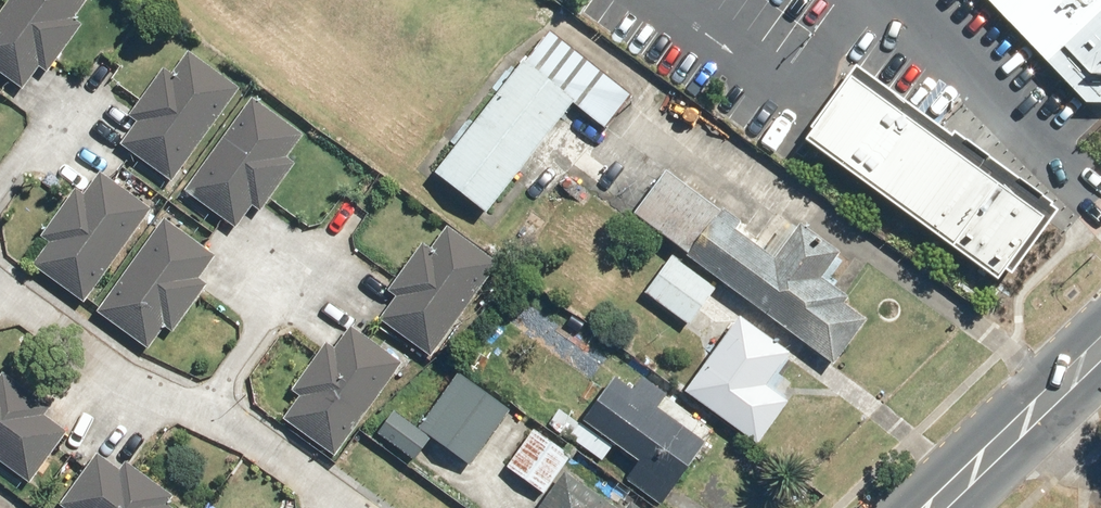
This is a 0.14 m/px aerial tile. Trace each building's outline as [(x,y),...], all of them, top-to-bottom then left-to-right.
[(0,26),(0,65),(25,86),(93,3),(89,0),(21,0),(0,26)] [(1100,107),(1100,0),(998,0),(1100,107)] [(544,30),(516,67),(434,182),(479,214),(560,101),(604,135),(633,98),(544,30)] [(120,142),(170,177),(232,89),(181,54),(120,142)] [(946,135),(854,67),(804,134),(1002,279),(1058,205),(952,127),(946,135)] [(183,190),(233,225),(295,137),(245,102),(183,190)] [(659,172),(623,221),(823,363),(854,320),(810,290),(835,255),(786,220),(766,248),(659,172)] [(30,267),(80,302),(142,214),(92,179),(30,267)] [(379,317),(429,352),(491,263),(440,228),(379,317)] [(92,318),(142,353),(204,265),(154,230),(92,318)] [(667,259),(642,293),(686,324),(710,290),(667,259)] [(735,324),(713,357),(710,355),(680,397),(754,448),(783,406),(761,390),(784,356),(735,324)] [(277,423),(327,458),(389,370),(339,335),(277,423)] [(457,375),(418,431),(467,465),(507,409),(457,375)] [(612,383),(582,425),(636,464),(620,486),(653,507),(658,507),(671,489),(672,489),(702,447),(612,383)] [(22,481),(58,429),(0,388),(0,466),(22,481)] [(420,445),(384,419),(371,438),(407,463),(420,445)] [(525,437),(503,469),(540,494),(562,463),(525,437)] [(56,507),(58,507),(185,507),(99,447),(56,507)] [(561,473),(537,507),(611,507),(561,473)]
